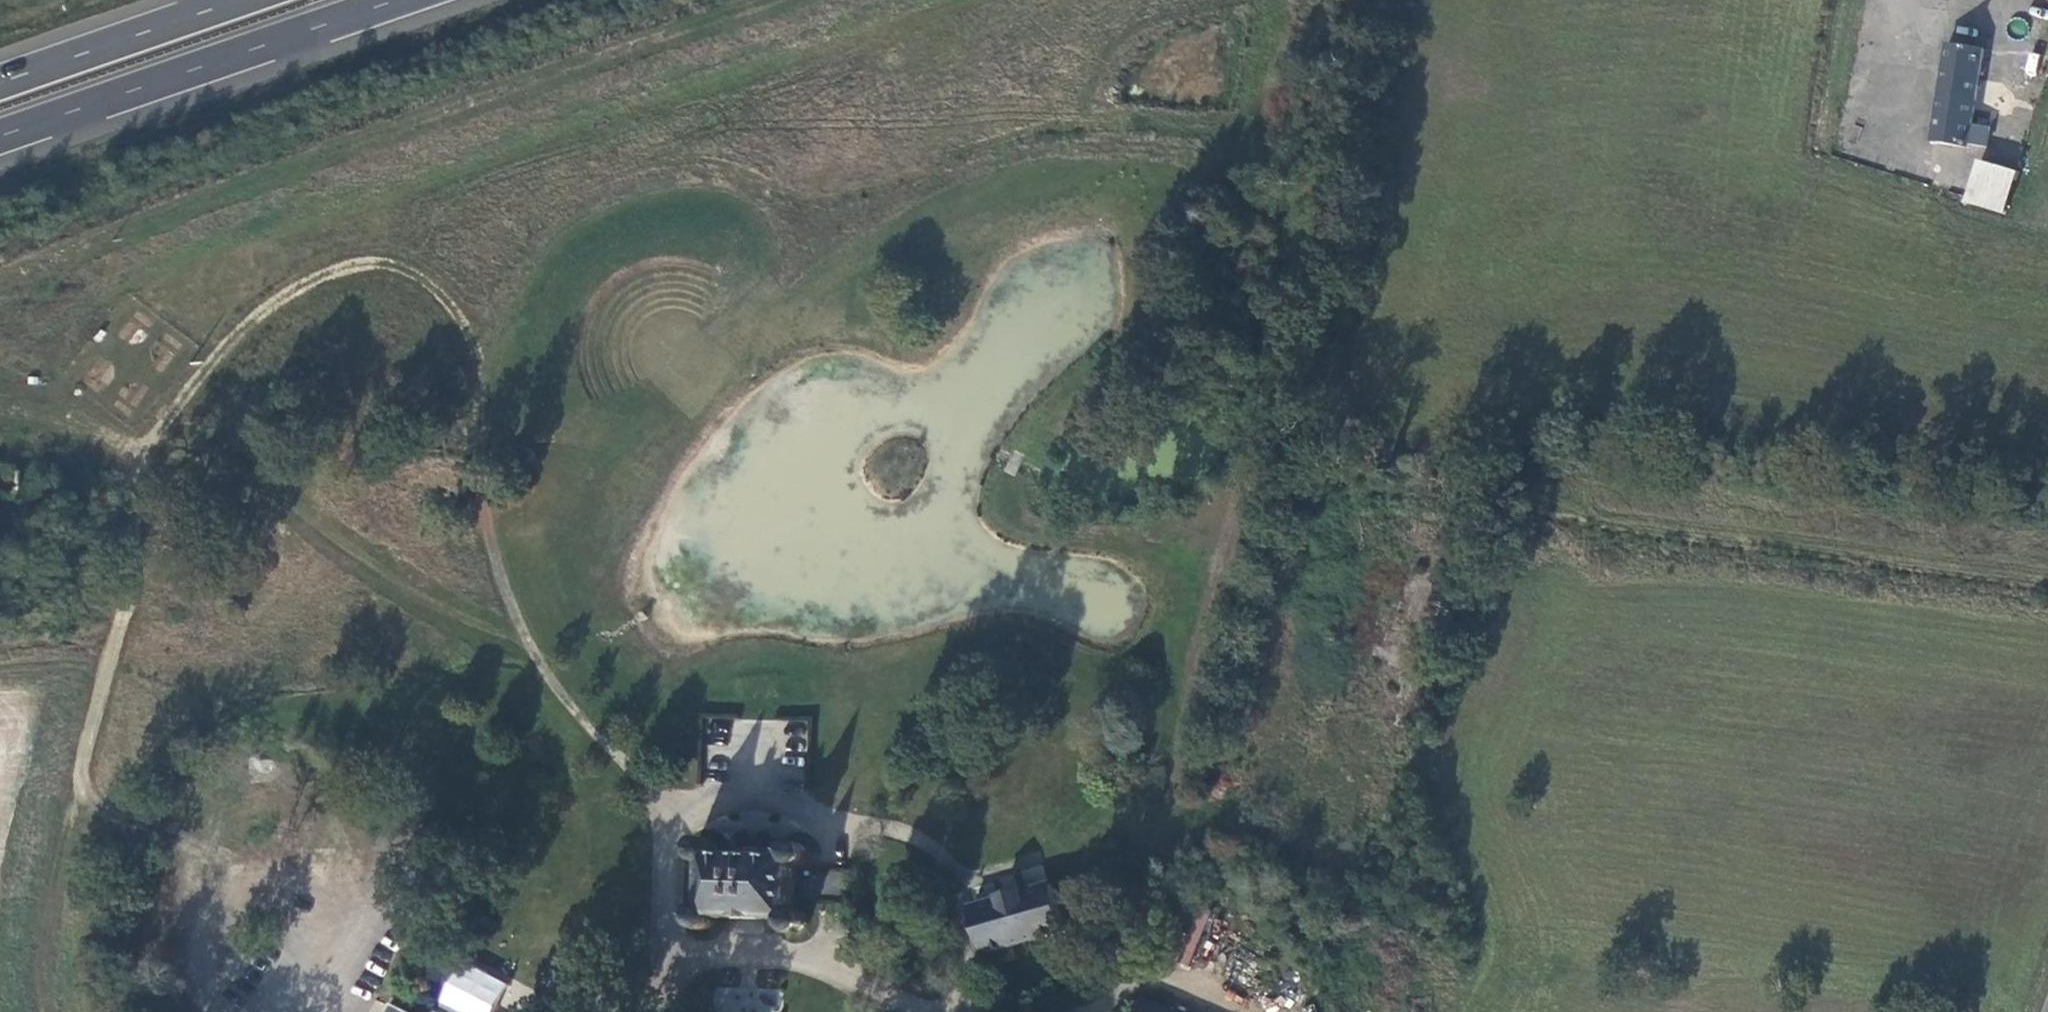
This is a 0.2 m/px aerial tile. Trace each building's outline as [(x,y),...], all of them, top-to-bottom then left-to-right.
[(1966,153),(1977,77),(1942,71),(1930,147),(1966,153)] [(1971,159),(1961,203),(2004,212),(2014,168),(1971,159)] [(788,860),(718,856),(717,850),(712,846),(705,845),(700,848),(696,852),(695,858),(698,863),(702,866),(708,867),(705,911),(699,912),(695,918),(695,924),(698,930),(702,934),(709,935),(715,932),(718,927),(717,920),(784,924),(785,930),(788,934),(793,937),(799,937),(804,934),(808,929),(808,922),(806,917),(800,913),(794,914),(799,871),(805,870),(810,866),(812,859),(810,853),(804,849),(796,849),(791,853),(788,860)] [(1052,889),(973,909),(985,954),(1065,934),(1052,889)] [(1189,965),(1209,911),(1187,903),(1167,957),(1189,965)] [(454,1011),(490,1011),(506,984),(459,956),(434,1000),(454,1011)] [(714,985),(712,1010),(734,1011),(781,1011),(782,991),(714,985)] [(1139,1011),(1162,1011),(1143,1003),(1139,1011)]
